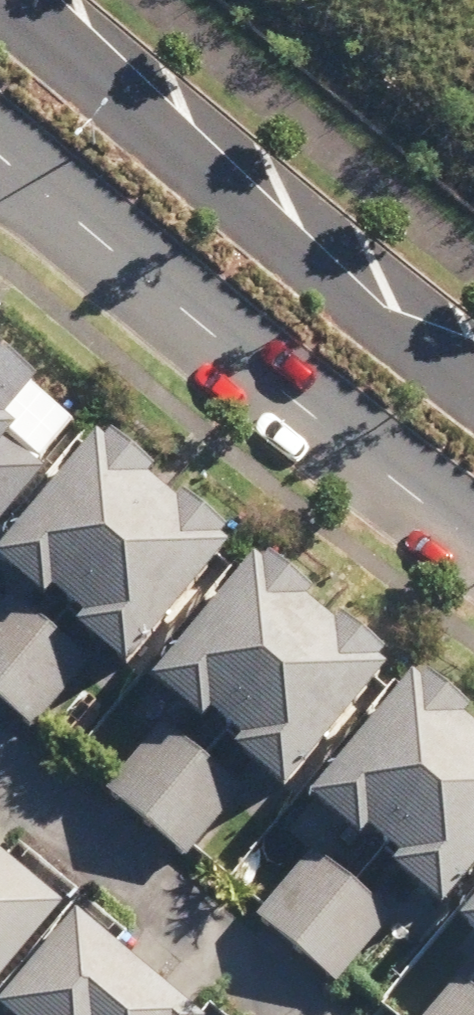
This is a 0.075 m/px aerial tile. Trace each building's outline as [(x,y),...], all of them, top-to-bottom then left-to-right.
[(27,396),(0,373),(0,426),(27,396)] [(12,440),(0,429),(0,453),(12,440)] [(68,639),(125,685),(235,549),(174,499),(166,509),(141,489),(148,480),(95,437),(0,554),(0,577),(37,607),(30,616),(7,599),(0,608),(0,717),(28,740),(87,667),(62,647),(68,639)] [(214,778),(228,762),(273,801),(379,678),(372,672),(378,665),(336,629),(331,635),(249,565),(143,689),(155,699),(137,719),(150,730),(93,796),(180,871),(240,801),(214,778)] [(397,915),(416,933),(434,913),(439,917),(473,878),(473,747),(449,724),(456,716),(418,681),(302,809),(326,831),(245,921),(325,994),(397,915)] [(64,908),(0,854),(0,983),(64,908)] [(449,929),(473,949),(473,899),(449,929)] [(75,914),(0,1002),(0,1014),(194,1014),(75,914)] [(425,1014),(473,1014),(473,955),(425,1014)]
